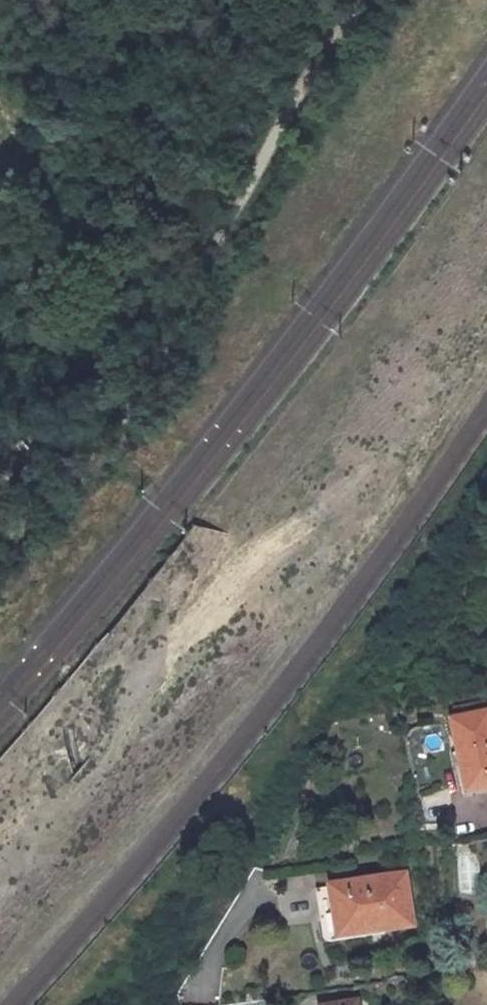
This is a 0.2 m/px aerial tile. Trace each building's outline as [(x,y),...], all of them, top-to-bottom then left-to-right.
[(486,787),(486,711),(452,718),(467,791),(486,787)] [(420,797),(425,824),(451,818),(446,791),(420,797)] [(405,874),(317,889),(320,914),(327,913),(329,933),(383,925),(384,929),(412,924),(405,874)]
